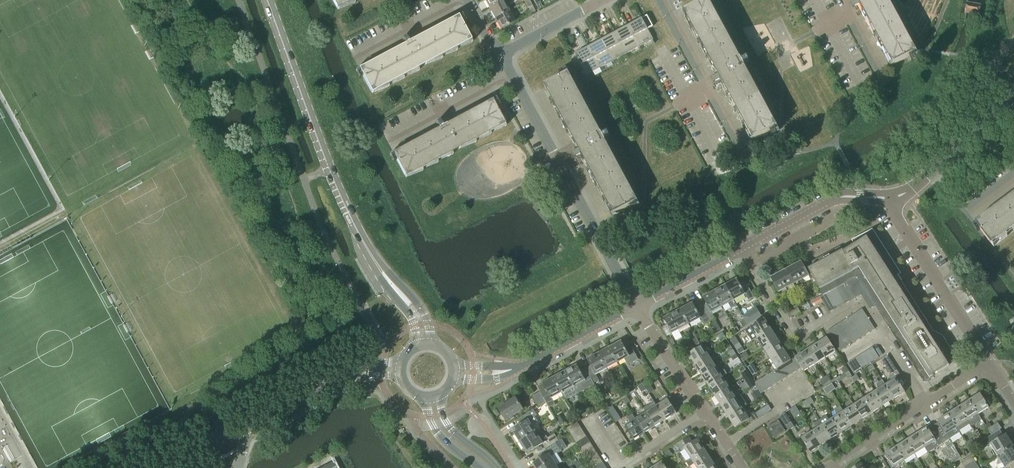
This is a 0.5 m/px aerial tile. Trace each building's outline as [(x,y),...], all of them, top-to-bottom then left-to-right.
[(337,9),(354,0),(333,0),(337,9)] [(508,11),(503,0),(502,0),(489,7),(495,18),(508,11)] [(709,0),(704,0),(684,11),(718,73),(713,75),(715,80),(713,81),(713,82),(720,78),(754,140),(778,127),(744,64),(750,61),(748,57),(742,60),(709,0)] [(893,65),(917,52),(889,0),(858,0),(893,65)] [(967,3),(965,12),(978,14),(980,5),(967,3)] [(500,29),(514,21),(508,11),(495,18),(500,29)] [(359,68),(371,92),(470,40),(458,16),(359,68)] [(642,18),(629,25),(640,46),(653,39),(642,18)] [(629,25),(615,32),(626,53),(640,46),(629,25)] [(615,32),(602,39),(613,60),(626,53),(615,32)] [(602,39),(588,46),(600,68),(613,60),(602,39)] [(588,46),(570,56),(575,66),(580,64),(586,75),(600,68),(588,46)] [(569,73),(545,85),(614,214),(638,201),(616,159),(569,73)] [(392,152),(405,176),(504,124),(491,99),(392,152)] [(975,222),(992,244),(1013,228),(1013,194),(975,222)] [(883,252),(871,234),(854,244),(853,243),(849,246),(850,247),(849,248),(844,252),(842,249),(808,268),(822,294),(851,278),(852,279),(846,282),(855,297),(855,298),(861,294),(870,309),(875,305),(924,382),(958,360),(942,335),(933,330),(901,281),(902,280),(899,275),(898,275),(883,252)] [(809,276),(801,261),(786,269),(795,287),(804,283),(802,279),(809,276)] [(779,292),(786,288),(788,292),(795,287),(786,269),(771,277),(779,292)] [(740,284),(737,278),(726,285),(733,300),(745,293),(749,300),(754,297),(745,281),(740,284)] [(849,300),(855,297),(846,282),(841,285),(849,300)] [(726,285),(714,291),(722,306),(733,300),(726,285)] [(844,303),(849,300),(841,285),(836,288),(844,303)] [(839,306),(844,303),(836,288),(831,290),(839,306)] [(834,309),(839,306),(831,290),(825,293),(834,309)] [(715,318),(711,312),(722,306),(714,291),(703,297),(706,302),(701,305),(709,321),(715,318)] [(823,301),(829,313),(834,309),(825,293),(823,295),(820,296),(823,301)] [(811,301),(814,306),(823,301),(820,296),(819,296),(811,301)] [(701,317),(704,323),(709,321),(701,305),(696,308),(693,302),(681,308),(689,324),(701,317)] [(757,307),(743,316),(748,324),(762,315),(757,308),(757,307)] [(798,307),(789,312),(792,317),(801,313),(798,307)] [(672,333),(678,330),(689,324),(681,308),(664,318),(672,333)] [(862,308),(857,312),(863,321),(868,318),(862,308)] [(858,325),(863,321),(857,312),(852,315),(858,325)] [(853,328),(858,325),(852,315),(847,318),(853,328)] [(752,340),(757,337),(771,328),(764,317),(745,329),(752,340)] [(848,331),(853,328),(847,318),(842,321),(848,331)] [(863,321),(870,332),(875,328),(868,318),(863,321)] [(843,334),(848,331),(842,321),(837,324),(843,334)] [(865,335),(870,332),(863,321),(858,325),(865,335)] [(838,338),(843,334),(837,324),(831,328),(838,338)] [(858,325),(853,328),(860,338),(865,335),(858,325)] [(777,338),(771,328),(757,337),(763,347),(777,338)] [(827,331),(833,341),(838,338),(831,328),(827,331)] [(853,328),(848,331),(855,341),(860,338),(853,328)] [(848,331),(843,334),(849,345),(855,341),(848,331)] [(843,334),(838,338),(844,348),(849,345),(843,334)] [(696,337),(680,347),(684,353),(699,343),(696,337)] [(825,358),(836,351),(827,337),(816,344),(825,358)] [(784,349),(777,338),(763,347),(770,358),(784,349)] [(839,351),(844,348),(838,338),(833,341),(839,351)] [(621,340),(610,347),(618,362),(624,358),(628,365),(638,359),(630,343),(624,346),(621,340)] [(816,344),(805,350),(814,364),(816,363),(818,366),(822,363),(820,360),(825,358),(816,344)] [(702,345),(688,354),(695,364),(709,356),(702,345)] [(618,362),(610,347),(599,353),(607,368),(618,362)] [(874,360),(879,357),(872,347),(867,350),(874,360)] [(791,360),(784,349),(770,358),(777,369),(780,367),(785,364),(790,361),(791,360)] [(804,371),(814,364),(805,350),(795,357),(801,367),(804,371)] [(869,363),(874,360),(867,350),(862,353),(869,363)] [(599,380),(596,374),(607,368),(599,353),(587,359),(590,365),(585,367),(594,384),(594,383),(599,380)] [(864,366),(869,363),(862,353),(857,356),(864,366)] [(890,373),(896,369),(887,355),(881,359),(890,373)] [(702,375),(716,366),(709,356),(695,364),(702,375)] [(859,370),(864,366),(857,356),(852,359),(859,370)] [(790,361),(796,371),(801,367),(795,357),(791,360),(790,361)] [(847,363),(853,373),(859,370),(852,359),(847,363)] [(790,361),(785,364),(791,374),(796,371),(790,361)] [(720,363),(716,366),(702,375),(709,386),(723,377),(722,376),(727,373),(720,363)] [(580,370),(577,364),(565,370),(578,393),(594,384),(585,367),(580,370)] [(785,364),(780,367),(786,377),(791,374),(785,364)] [(777,369),(775,370),(781,380),(786,377),(780,367),(777,369)] [(896,378),(900,375),(896,369),(890,373),(891,377),(892,380),(885,384),(885,385),(894,398),(905,391),(896,378)] [(578,393),(565,370),(554,377),(562,392),(563,392),(566,399),(578,393)] [(775,370),(769,374),(776,384),(781,380),(775,370)] [(769,374),(764,377),(771,387),(776,384),(769,374)] [(828,375),(823,378),(826,383),(831,380),(828,375)] [(537,386),(540,391),(545,401),(546,401),(549,407),(555,404),(551,398),(562,392),(554,377),(543,383),(537,386)] [(709,386),(715,396),(729,387),(723,377),(709,386)] [(764,377),(759,380),(766,390),(771,387),(764,377)] [(882,379),(876,383),(877,389),(874,391),(883,405),(894,398),(885,385),(885,384),(882,379)] [(759,389),(761,393),(766,390),(759,380),(755,383),(759,389)] [(642,383),(638,386),(641,392),(646,389),(645,387),(642,383)] [(650,384),(645,387),(646,389),(648,392),(649,393),(654,390),(650,384)] [(715,396),(722,407),(736,398),(729,387),(715,396)] [(538,405),(539,405),(545,401),(540,391),(532,395),(538,405)] [(873,412),(883,405),(874,391),(864,398),(873,412)] [(989,407),(980,393),(969,400),(981,419),(978,414),(989,407)] [(498,408),(506,420),(523,409),(516,397),(498,408)] [(676,412),(667,398),(656,406),(665,420),(676,412)] [(743,408),(742,408),(736,398),(722,407),(729,417),(743,408)] [(873,412),(864,398),(854,404),(862,418),(873,412)] [(971,425),(981,419),(969,400),(958,406),(969,423),(971,425)] [(751,422),(771,409),(768,404),(750,416),(744,407),(742,408),(743,408),(729,417),(735,427),(748,419),(751,422)] [(843,411),(852,425),(862,418),(854,404),(843,411)] [(607,408),(616,422),(621,419),(612,405),(607,408)] [(665,420),(656,406),(645,413),(654,427),(665,420)] [(835,410),(836,416),(833,418),(842,432),(852,425),(843,411),(840,406),(835,410)] [(959,430),(969,423),(958,406),(948,413),(960,432),(959,430)] [(522,423),(512,429),(520,442),(536,432),(531,425),(537,421),(534,416),(537,415),(533,409),(518,418),(522,423)] [(785,412),(779,416),(788,431),(794,427),(785,412)] [(635,419),(644,433),(654,427),(645,413),(635,419)] [(933,425),(944,442),(949,438),(960,432),(948,413),(937,420),(938,422),(933,425)] [(635,419),(632,414),(627,417),(630,422),(625,425),(634,439),(644,433),(635,419)] [(819,419),(831,438),(842,432),(833,418),(829,420),(826,415),(819,419)] [(819,419),(814,423),(817,428),(812,431),(821,445),(831,438),(819,419)] [(785,430),(778,420),(767,427),(773,438),(785,430)] [(577,421),(567,428),(570,433),(580,426),(577,421)] [(998,423),(988,429),(991,434),(999,429),(1001,428),(998,423)] [(925,447),(929,453),(940,446),(939,445),(944,442),(933,425),(928,428),(927,426),(916,433),(925,447)] [(573,438),(583,431),(580,426),(570,433),(573,438)] [(1003,435),(999,429),(991,434),(987,436),(988,437),(981,441),(984,447),(990,443),(997,455),(1013,445),(1006,433),(1003,435)] [(573,438),(577,443),(587,436),(583,431),(573,438)] [(801,438),(810,452),(821,445),(812,431),(801,438)] [(520,442),(527,453),(542,444),(545,448),(545,449),(559,440),(554,433),(548,437),(546,434),(540,438),(536,432),(520,442)] [(916,433),(906,440),(914,454),(925,447),(916,433)] [(580,448),(590,441),(587,436),(577,443),(580,448)] [(681,449),(684,447),(691,458),(705,449),(698,438),(692,442),(689,437),(678,444),(681,449)] [(533,463),(536,467),(553,467),(557,465),(556,465),(562,461),(557,453),(561,450),(561,449),(566,446),(561,439),(559,440),(545,449),(548,454),(545,456),(533,463)] [(904,460),(914,454),(906,440),(895,447),(904,460)] [(583,453),(593,446),(590,441),(580,448),(583,453)] [(956,461),(961,458),(952,444),(947,447),(956,461)] [(1004,467),(1013,467),(1013,446),(1013,445),(997,455),(1005,467),(1004,467)] [(583,453),(586,458),(596,452),(593,446),(583,453)] [(968,449),(971,454),(977,451),(973,446),(968,449)] [(885,453),(893,467),(904,460),(895,447),(885,453)] [(942,450),(951,464),(956,461),(947,447),(942,450)] [(669,449),(664,452),(667,457),(673,454),(669,449)] [(694,463),(697,467),(698,467),(711,460),(705,449),(691,458),(686,461),(689,466),(694,463)] [(589,463),(600,457),(596,452),(586,458),(589,463)] [(974,460),(971,455),(961,462),(964,467),(974,460)] [(333,457),(333,458),(334,460),(319,467),(339,467),(333,457)] [(589,463),(593,467),(603,462),(600,457),(589,463)] [(711,460),(698,467),(717,467),(711,460)]
